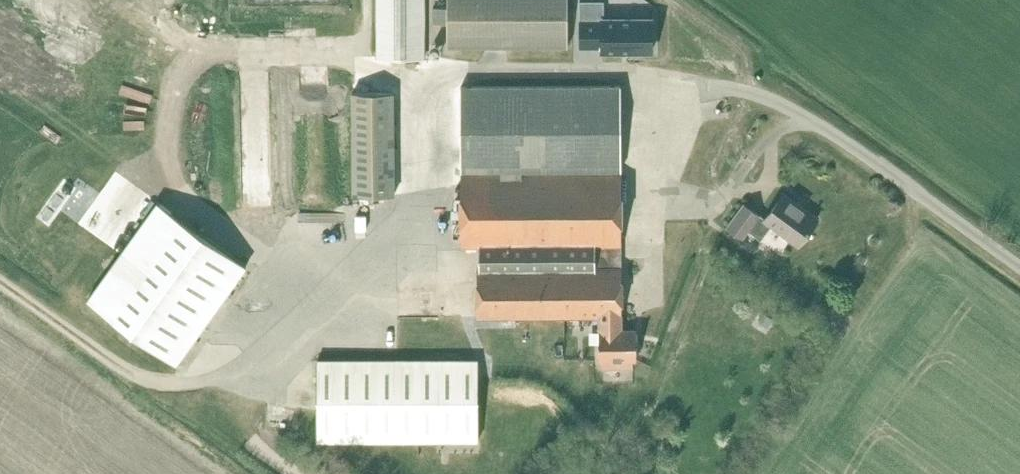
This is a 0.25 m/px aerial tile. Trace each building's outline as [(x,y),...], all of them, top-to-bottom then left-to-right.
[(377,56),(424,56),(424,0),(377,0),(377,56)] [(568,47),(568,0),(447,0),(447,7),(432,8),(431,24),(447,23),(447,47),(568,47)] [(652,51),(652,19),(603,19),(604,1),(580,1),(580,29),(580,46),(602,46),(602,51),(652,51)] [(621,85),(461,86),(461,170),(500,170),(521,170),(621,170),(621,85)] [(354,93),(354,194),(396,194),(396,93),(354,93)] [(500,173),(461,173),(461,265),(621,265),(621,173),(521,173),(521,170),(500,170),(500,173)] [(744,203),(726,228),(743,240),(749,232),(761,240),(769,228),(797,247),(818,219),(784,194),(766,219),(744,203)] [(177,364),(247,267),(157,202),(87,300),(177,364)] [(602,315),(617,315),(621,315),(621,268),(476,268),(476,315),(602,315)] [(617,315),(602,315),(602,329),(598,329),(598,358),(602,358),(602,366),(632,366),(632,358),(636,358),(636,329),(617,329),(617,315)] [(317,358),(316,438),(478,439),(478,399),(478,359),(317,358)]
